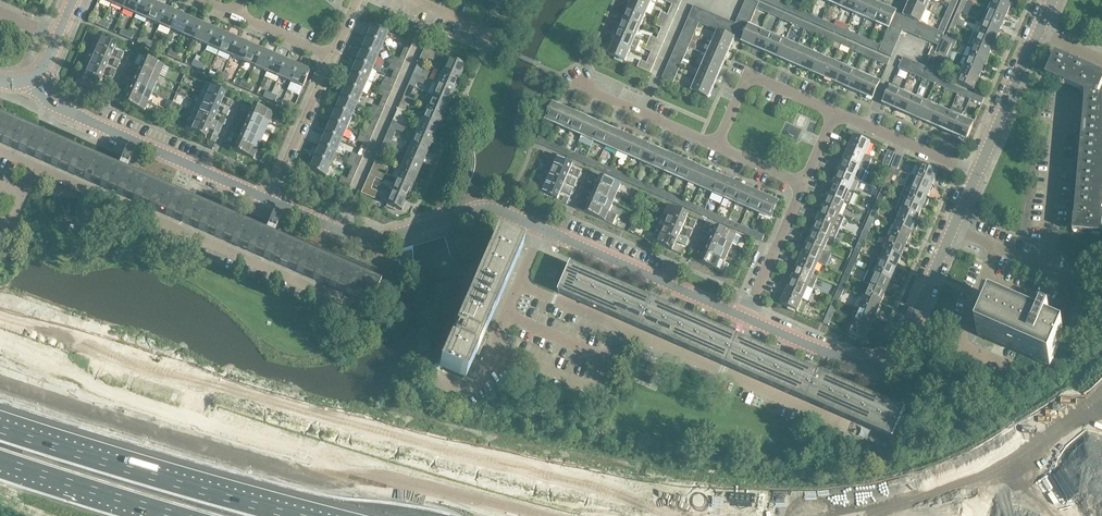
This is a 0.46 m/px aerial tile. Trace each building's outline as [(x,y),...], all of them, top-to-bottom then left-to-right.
[(127,0),(113,0),(111,4),(123,9),(127,0)] [(141,0),(127,0),(123,9),(135,14),(141,0)] [(154,3),(146,0),(141,0),(135,14),(147,20),(154,3)] [(494,4),(506,9),(509,2),(511,3),(512,3),(511,3),(512,0),(496,0),(494,4)] [(651,2),(647,0),(632,0),(630,6),(646,14),(651,2)] [(682,1),(680,0),(667,0),(666,2),(672,5),(670,10),(677,13),(679,6),(681,2),(682,1)] [(759,3),(753,0),(746,0),(745,3),(757,9),(757,8),(759,3)] [(787,5),(776,0),(775,0),(772,5),(784,10),(787,5)] [(859,0),(845,0),(842,8),(853,13),(859,0)] [(872,2),(867,0),(859,0),(853,13),(865,18),(872,2)] [(930,0),(911,0),(910,4),(926,11),(930,0)] [(959,0),(952,0),(949,7),(955,10),(959,0)] [(1011,6),(997,0),(994,0),(989,11),(1005,19),(1011,6)] [(877,23),(884,7),(872,2),(865,18),(877,23)] [(159,25),(166,9),(154,3),(147,20),(159,25)] [(754,14),(757,9),(745,3),(745,4),(743,8),(742,8),(742,9),(754,14)] [(769,14),(772,8),(759,3),(757,8),(769,14)] [(920,23),(926,11),(910,4),(904,16),(908,18),(914,20),(920,23)] [(796,15),(799,10),(787,5),(784,10),(796,15)] [(641,26),(646,14),(630,6),(624,18),(641,26)] [(694,21),(700,8),(699,8),(699,9),(694,6),(695,6),(694,6),(688,18),(694,21)] [(889,29),(896,13),(884,7),(877,23),(889,29)] [(949,22),(955,10),(949,7),(944,19),(949,22)] [(700,24),(706,11),(705,11),(700,9),(701,9),(700,8),(694,21),(699,23),(700,24)] [(781,19),(783,13),(772,8),(769,14),(781,19)] [(171,30),(178,14),(166,9),(159,25),(171,30)] [(752,20),(754,14),(742,9),(740,14),(752,20)] [(674,19),(677,13),(670,10),(668,16),(661,13),(659,19),(672,25),(672,24),(671,24),(673,19),(674,19)] [(808,21),(810,15),(799,10),(796,15),(808,21)] [(706,26),(712,14),(711,13),(711,14),(706,12),(707,11),(706,11),(700,24),(706,26)] [(1000,30),(1005,19),(989,11),(984,23),(1000,30)] [(793,24),(795,19),(783,13),(781,19),(793,24)] [(908,18),(904,16),(896,13),(889,29),(889,30),(901,35),(903,31),(908,18)] [(183,35),(190,19),(178,14),(171,30),(183,35)] [(712,29),(718,16),(717,16),(712,14),(706,26),(712,29)] [(752,20),(740,14),(740,15),(738,19),(737,20),(750,25),(752,20)] [(820,26),(822,20),(810,15),(808,21),(820,26)] [(718,32),(724,19),(723,19),(718,17),(718,16),(712,29),(718,32)] [(102,27),(104,21),(98,18),(95,24),(102,27)] [(636,38),(641,26),(624,18),(619,31),(636,38)] [(699,23),(694,21),(688,18),(685,25),(686,26),(684,30),(683,30),(683,31),(694,35),(699,23)] [(909,33),(914,20),(908,18),(903,31),(904,30),(908,33),(909,33)] [(195,41),(202,24),(190,19),(183,35),(195,41)] [(671,26),(672,25),(659,19),(656,26),(662,28),(660,34),(666,37),(669,30),(671,25),(671,26)] [(724,34),(730,21),(729,21),(729,22),(724,19),(718,32),(724,34)] [(805,29),(807,24),(795,19),(793,24),(805,29)] [(944,34),(949,22),(944,19),(939,31),(944,34)] [(742,42),(749,26),(750,25),(737,20),(736,24),(730,37),(734,39),(742,42)] [(832,31),(834,25),(822,20),(820,26),(832,31)] [(915,36),(920,23),(914,20),(909,33),(910,33),(914,35),(914,36),(915,36)] [(958,22),(957,26),(963,28),(965,22),(959,20),(958,22)] [(110,24),(104,21),(102,27),(108,30),(110,24)] [(730,37),(736,24),(735,24),(730,22),(730,21),(724,34),(730,37)] [(921,38),(926,26),(920,23),(915,36),(916,36),(920,38),(921,38)] [(995,42),(1000,30),(984,23),(979,35),(995,42)] [(207,46),(214,29),(202,24),(195,41),(207,46)] [(817,35),(819,29),(807,24),(805,29),(817,35)] [(843,36),(846,30),(834,25),(832,31),(843,36)] [(372,26),(366,38),(383,46),(388,34),(389,34),(389,33),(371,26),(372,26)] [(754,47),(761,31),(749,26),(742,42),(754,47)] [(927,41),(932,28),(926,26),(921,38),(921,39),(921,38),(926,40),(926,41),(927,41)] [(933,44),(938,31),(932,28),(927,41),(932,43),(933,44)] [(125,37),(128,32),(122,29),(119,35),(125,37)] [(219,51),(226,35),(214,29),(207,46),(219,51)] [(828,40),(831,34),(819,29),(817,35),(828,40)] [(636,38),(619,31),(617,30),(615,34),(617,35),(614,43),(630,50),(636,52),(641,40),(636,38)] [(855,41),(858,36),(846,30),(843,36),(855,41)] [(901,35),(889,30),(886,35),(899,41),(899,40),(901,35)] [(689,47),(694,35),(683,31),(680,37),(681,37),(679,42),(678,42),(689,47)] [(766,52),(773,36),(761,31),(754,47),(766,52)] [(939,46),(943,36),(944,34),(939,31),(938,31),(933,44),(934,44),(938,46),(939,46)] [(134,34),(128,32),(125,37),(131,40),(134,34)] [(718,32),(713,44),(729,51),(734,39),(730,37),(724,34),(718,32)] [(995,42),(979,35),(974,33),(969,45),(973,47),(990,55),(995,42)] [(663,43),(666,37),(660,34),(657,40),(651,37),(648,43),(661,49),(661,48),(663,43)] [(840,45),(843,39),(831,34),(828,40),(840,45)] [(231,56),(238,40),(226,35),(219,51),(231,56)] [(899,41),(886,35),(884,41),(896,46),(897,46),(896,45),(898,41),(899,41)] [(778,58),(785,42),(773,36),(766,52),(778,58)] [(867,46),(870,41),(858,36),(855,41),(867,46)] [(936,75),(939,68),(942,60),(947,62),(949,62),(958,43),(943,36),(939,46),(938,46),(934,57),(931,56),(926,67),(927,68),(925,73),(936,78),(937,76),(936,75)] [(96,37),(92,46),(112,55),(116,45),(96,37)] [(378,58),(383,46),(366,38),(361,50),(378,58)] [(149,48),(152,42),(146,39),(143,45),(149,48)] [(404,48),(402,53),(407,56),(410,49),(412,44),(401,39),(399,45),(404,48)] [(852,50),(855,44),(843,39),(840,45),(852,50)] [(243,61),(250,45),(238,40),(231,56),(243,61)] [(689,47),(688,47),(695,50),(697,47),(695,43),(691,41),(691,42),(689,47)] [(882,46),(870,41),(867,46),(879,52),(882,46)] [(896,46),(884,41),(882,46),(894,51),(896,46)] [(158,45),(152,42),(149,48),(155,51),(158,45)] [(683,59),(689,47),(678,42),(675,49),(673,54),(673,53),(673,54),(683,59)] [(790,63),(797,47),(785,42),(778,58),(790,63)] [(625,62),(630,50),(614,43),(608,55),(616,58),(615,60),(622,63),(621,63),(622,63),(623,61),(625,62)] [(661,50),(661,49),(648,43),(645,50),(652,52),(649,58),(656,61),(658,54),(660,49),(661,50)] [(724,62),(729,51),(713,44),(708,55),(724,62)] [(864,55),(867,50),(855,44),(852,50),(864,55)] [(255,67),(262,50),(250,45),(243,61),(255,67)] [(108,64),(112,55),(92,46),(88,55),(108,64)] [(894,51),(882,46),(879,52),(892,57),(891,56),(894,52),(894,51)] [(802,68),(809,52),(797,47),(790,63),(802,68)] [(985,66),(990,55),(973,47),(968,59),(985,66)] [(422,54),(419,61),(425,64),(428,58),(434,61),(437,54),(424,49),(424,50),(422,54)] [(173,58),(176,53),(170,50),(167,56),(173,58)] [(267,72),(274,56),(262,50),(255,67),(267,72)] [(372,69),(378,58),(361,50),(356,62),(372,69)] [(878,55),(867,50),(864,55),(876,60),(878,55)] [(813,73),(820,57),(809,52),(802,68),(813,73)] [(182,55),(176,53),(173,58),(179,61),(182,55)] [(404,62),(407,56),(402,53),(399,59),(394,57),(391,63),(402,68),(402,67),(404,62)] [(678,71),(683,59),(673,54),(670,61),(668,65),(668,66),(678,71)] [(1055,54),(1045,76),(1080,91),(1090,69),(1075,63),(1077,59),(1071,57),(1069,61),(1057,55),(1055,54)] [(104,73),(108,64),(88,55),(84,64),(104,73)] [(719,74),(724,62),(708,55),(703,67),(719,74)] [(890,60),(878,55),(876,60),(888,66),(890,60)] [(279,77),(286,61),(274,56),(267,72),(279,77)] [(144,57),(139,67),(159,76),(164,66),(144,57)] [(825,78),(832,62),(820,57),(813,73),(825,78)] [(911,73),(915,62),(909,60),(904,58),(903,57),(899,68),(911,73)] [(448,59),(442,71),(459,79),(465,67),(458,64),(459,61),(458,61),(452,59),(451,58),(450,60),(448,59)] [(653,67),(656,61),(649,58),(647,64),(641,61),(638,67),(650,73),(651,72),(650,72),(652,67),(653,67)] [(979,78),(985,66),(968,59),(963,71),(979,78)] [(197,69),(200,63),(194,60),(191,66),(197,69)] [(291,82),(298,66),(286,61),(279,77),(291,82)] [(423,69),(425,64),(419,61),(416,68),(414,73),(414,72),(414,73),(426,79),(429,72),(423,69)] [(367,81),(372,69),(356,62),(351,74),(367,81)] [(837,83),(844,67),(832,62),(825,78),(837,83)] [(925,73),(927,68),(926,67),(921,65),(920,65),(916,63),(915,62),(911,73),(922,78),(925,73)] [(206,66),(200,63),(197,69),(203,71),(206,66)] [(401,69),(402,68),(391,63),(388,69),(394,72),(391,78),(396,80),(399,73),(401,68),(401,69)] [(100,82),(104,73),(84,64),(80,73),(100,82)] [(310,71),(298,66),(291,82),(302,88),(303,88),(310,71)] [(673,83),(678,71),(668,66),(665,73),(663,77),(662,78),(673,83)] [(159,76),(139,67),(136,76),(155,85),(159,76)] [(714,86),(719,74),(703,67),(698,79),(714,86)] [(849,89),(856,73),(844,67),(837,83),(849,89)] [(1090,69),(1080,91),(1086,93),(1085,96),(1085,97),(1075,217),(1074,217),(1073,232),(1074,229),(1101,232),(1101,235),(1101,231),(1101,95),(1098,95),(1101,85),(1101,75),(1090,69)] [(459,79),(442,71),(438,70),(433,82),(437,84),(454,91),(459,79)] [(221,79),(223,73),(218,71),(215,77),(221,79)] [(974,90),(979,78),(963,71),(958,83),(974,90)] [(96,91),(100,82),(80,73),(76,82),(96,91)] [(230,76),(223,73),(221,79),(227,82),(230,76)] [(426,79),(414,73),(413,74),(414,74),(412,79),(411,78),(408,85),(415,88),(417,82),(423,85),(426,79)] [(861,94),(868,78),(856,73),(849,89),(861,94)] [(937,78),(936,78),(925,73),(922,78),(934,84),(937,78)] [(362,93),(367,81),(351,74),(346,86),(362,93)] [(152,94),(155,85),(136,76),(132,85),(152,94)] [(394,86),(396,80),(391,78),(389,83),(383,81),(381,87),(391,92),(392,91),(391,91),(393,86),(394,86)] [(880,83),(868,78),(861,94),(873,99),(880,83)] [(946,89),(948,83),(937,78),(934,84),(946,89)] [(708,98),(714,86),(698,79),(692,91),(708,98)] [(245,90),(247,84),(241,81),(239,87),(245,90)] [(197,92),(201,94),(221,103),(225,93),(201,83),(197,92)] [(961,88),(948,83),(946,89),(958,94),(961,88)] [(253,87),(247,84),(245,90),(251,92),(253,87)] [(449,103),(454,91),(437,84),(432,96),(449,103)] [(895,109),(902,93),(897,90),(898,87),(892,84),(890,88),(883,104),(895,109)] [(148,103),(152,94),(132,85),(128,94),(148,103)] [(412,93),(415,88),(408,85),(406,92),(404,96),(403,97),(416,103),(418,96),(412,93)] [(357,105),(362,93),(346,86),(340,98),(357,105)] [(391,92),(381,87),(378,93),(383,95),(381,102),(386,104),(389,97),(391,92)] [(970,99),(972,94),(961,88),(958,94),(970,99)] [(269,100),(271,94),(265,92),(263,98),(269,100)] [(907,114),(914,98),(902,93),(895,109),(907,114)] [(144,112),(148,103),(128,94),(124,103),(144,112)] [(221,103),(201,94),(197,103),(217,112),(221,103)] [(277,97),(271,94),(269,100),(275,103),(277,97)] [(984,99),(972,94),(970,99),(982,104),(984,99)] [(444,115),(449,103),(432,96),(427,107),(444,115)] [(413,109),(416,103),(403,97),(403,98),(401,102),(398,109),(404,112),(407,106),(413,109)] [(352,117),(357,105),(340,98),(335,110),(352,117)] [(919,119),(926,103),(914,98),(907,114),(919,119)] [(287,108),(289,102),(283,100),(281,105),(287,108)] [(289,102),(287,108),(293,111),(295,105),(289,102)] [(383,110),(386,104),(381,102),(378,107),(373,105),(370,111),(381,116),(381,115),(383,110)] [(213,121),(217,112),(197,103),(193,112),(213,121)] [(931,124),(938,108),(926,103),(919,119),(931,124)] [(558,125),(565,109),(553,104),(546,120),(558,125)] [(253,105),(249,115),(269,124),(273,114),(253,105)] [(438,127),(444,115),(427,107),(421,120),(438,127)] [(943,129),(950,113),(938,108),(931,124),(943,129)] [(954,135),(961,119),(964,113),(952,108),(950,113),(943,129),(954,135)] [(402,117),(404,112),(398,109),(395,116),(393,120),(393,121),(405,127),(408,120),(402,117)] [(570,131),(577,115),(565,109),(558,125),(570,131)] [(346,129),(352,117),(335,110),(330,122),(346,129)] [(381,116),(370,111),(368,117),(373,119),(370,125),(376,128),(379,121),(378,121),(380,116),(381,116)] [(220,127),(221,124),(218,123),(213,121),(193,112),(189,121),(209,130),(219,134),(221,128),(220,127)] [(0,115),(0,142),(371,305),(381,281),(380,281),(380,282),(273,235),(276,229),(281,218),(273,214),(268,226),(266,231),(126,170),(129,165),(134,154),(126,150),(121,161),(119,167),(0,115)] [(265,132),(269,124),(249,115),(245,124),(265,132)] [(582,136),(589,120),(577,115),(570,131),(582,136)] [(974,124),(961,119),(954,135),(967,140),(974,124)] [(433,139),(438,127),(421,120),(416,131),(433,139)] [(594,141),(601,125),(589,120),(582,136),(594,141)] [(205,139),(209,130),(189,121),(185,130),(205,139)] [(402,134),(405,127),(393,121),(393,122),(391,126),(390,126),(388,133),(394,136),(396,131),(402,134)] [(341,141),(346,129),(330,122),(325,134),(341,141)] [(261,142),(265,132),(245,124),(241,133),(261,142)] [(373,134),(376,128),(370,125),(368,131),(362,129),(360,135),(370,140),(371,139),(370,139),(373,134)] [(606,146),(613,130),(601,125),(594,141),(606,146)] [(433,139),(416,131),(412,130),(407,142),(428,151),(433,139)] [(617,151),(624,135),(613,130),(606,146),(617,151)] [(257,151),(261,142),(241,133),(237,142),(257,151)] [(391,141),(394,136),(388,133),(385,140),(383,144),(382,145),(395,150),(398,144),(391,141)] [(336,153),(341,141),(325,134),(319,146),(336,153)] [(370,140),(360,135),(357,141),(362,143),(360,150),(365,152),(368,145),(370,140)] [(629,156),(636,140),(624,135),(617,151),(629,156)] [(854,136),(849,148),(865,156),(871,143),(869,143),(870,141),(869,140),(869,141),(863,138),(862,140),(854,136)] [(549,148),(551,143),(539,137),(536,143),(549,148)] [(641,162),(648,146),(636,140),(629,156),(641,162)] [(253,160),(257,151),(237,142),(233,151),(253,160)] [(423,163),(428,151),(407,142),(402,154),(423,163)] [(561,153),(563,148),(551,143),(549,148),(561,153)] [(395,150),(382,145),(382,146),(380,150),(377,157),(383,160),(386,154),(392,157),(395,150)] [(331,165),(336,153),(319,146),(314,158),(331,165)] [(653,167),(660,151),(648,146),(641,162),(653,167)] [(572,158),(574,153),(563,148),(561,153),(572,158)] [(863,162),(865,156),(849,148),(844,160),(860,167),(860,168),(865,170),(868,164),(863,162)] [(362,158),(365,152),(360,150),(357,155),(352,153),(349,159),(360,164),(360,163),(362,158)] [(665,172),(672,156),(660,151),(653,167),(665,172)] [(894,154),(889,151),(888,151),(883,163),(889,166),(894,154)] [(584,164),(587,158),(574,153),(572,158),(584,164)] [(418,175),(423,163),(402,154),(396,166),(400,167),(418,175)] [(573,164),(564,160),(553,155),(549,165),(569,174),(579,178),(581,172),(576,170),(576,171),(571,169),(573,164)] [(903,158),(903,157),(897,155),(891,167),(896,169),(897,170),(903,158)] [(677,177),(684,161),(672,156),(665,172),(677,177)] [(381,165),(383,160),(377,157),(374,164),(375,164),(373,169),(372,168),(372,169),(384,175),(387,168),(381,165)] [(325,177),(331,165),(314,158),(309,170),(308,170),(326,178),(326,177),(325,177)] [(596,169),(598,163),(587,158),(584,164),(596,169)] [(360,164),(349,159),(346,165),(352,168),(349,174),(355,176),(358,169),(357,169),(359,164),(360,164)] [(855,180),(860,168),(860,167),(844,160),(838,172),(855,180)] [(689,182),(696,166),(684,161),(677,177),(689,182)] [(608,174),(610,168),(598,163),(596,169),(608,174)] [(565,183),(569,174),(549,165),(545,174),(565,183)] [(922,166),(916,178),(933,185),(938,173),(930,170),(931,168),(931,167),(931,168),(925,165),(924,165),(923,166),(922,166)] [(701,188),(708,172),(696,166),(689,182),(701,188)] [(412,187),(418,175),(400,167),(395,179),(412,187)] [(619,179),(622,173),(610,168),(608,174),(619,179)] [(384,175),(372,169),(372,170),(370,175),(369,175),(367,181),(373,183),(375,178),(382,181),(384,175)] [(713,193),(720,177),(708,172),(701,188),(713,193)] [(850,192),(855,180),(838,172),(833,184),(850,192)] [(631,184),(634,179),(622,173),(619,179),(631,184)] [(352,183),(355,176),(349,174),(347,179),(341,177),(339,183),(349,188),(350,187),(352,183)] [(564,186),(565,183),(545,174),(541,183),(561,192),(571,196),(573,190),(564,186)] [(933,185),(916,178),(910,175),(905,187),(905,188),(927,197),(933,185)] [(592,184),(617,195),(621,185),(601,176),(600,180),(590,176),(588,182),(592,184)] [(724,198),(731,182),(720,177),(713,193),(724,198)] [(407,199),(412,187),(395,179),(390,191),(407,199)] [(643,189),(645,184),(634,179),(631,184),(643,189)] [(371,189),(373,183),(367,181),(364,187),(364,188),(362,192),(361,193),(374,199),(377,192),(371,189)] [(736,203),(743,187),(731,182),(724,198),(736,203)] [(557,201),(561,192),(541,183),(537,192),(557,201)] [(613,203),(617,195),(592,184),(591,187),(586,185),(584,191),(593,195),(613,203)] [(655,195),(658,189),(645,184),(643,189),(655,195)] [(844,204),(850,192),(833,184),(828,196),(844,204)] [(748,208),(755,192),(743,187),(736,203),(748,208)] [(930,198),(927,197),(905,188),(900,200),(922,209),(924,204),(927,205),(930,198)] [(667,200),(670,194),(658,189),(655,195),(667,200)] [(402,211),(407,199),(390,191),(385,203),(388,205),(387,207),(394,209),(393,210),(394,210),(395,208),(402,211)] [(760,214),(767,197),(755,192),(748,208),(760,214)] [(609,213),(613,203),(593,195),(592,198),(587,196),(582,194),(580,200),(589,204),(609,213)] [(679,205),(682,200),(670,194),(667,200),(679,205)] [(839,216),(844,204),(828,196),(823,208),(839,216)] [(779,203),(767,197),(760,214),(772,219),(779,203)] [(691,210),(694,205),(682,200),(679,205),(691,210)] [(917,221),(922,209),(900,200),(895,212),(900,214),(917,221)] [(605,221),(609,213),(589,204),(588,207),(578,203),(576,209),(605,221)] [(703,215),(705,210),(694,205),(691,210),(703,215)] [(668,206),(664,216),(684,224),(688,214),(668,206)] [(834,228),(839,216),(823,208),(817,220),(834,228)] [(715,221),(717,215),(705,210),(703,215),(715,221)] [(919,223),(917,221),(900,214),(895,226),(912,233),(914,228),(916,229),(919,223)] [(726,226),(729,220),(717,215),(715,221),(726,226)] [(680,233),(684,224),(664,216),(661,224),(680,233)] [(738,231),(741,225),(729,220),(726,226),(738,231)] [(829,240),(834,228),(817,220),(812,232),(829,240)] [(712,236),(732,245),(737,247),(741,237),(707,223),(709,223),(707,227),(705,226),(703,232),(712,236)] [(679,236),(680,233),(661,224),(657,233),(677,242),(686,246),(689,240),(679,236)] [(750,236),(753,231),(741,225),(738,231),(750,236)] [(906,245),(912,233),(895,226),(890,238),(906,245)] [(765,236),(753,231),(750,236),(762,241),(765,236)] [(823,252),(829,240),(812,232),(807,244),(823,252)] [(675,245),(677,242),(657,233),(653,242),(682,255),(685,249),(675,245)] [(728,254),(732,245),(712,236),(708,245),(728,254)] [(523,249),(496,237),(439,368),(465,378),(476,355),(479,356),(487,338),(484,337),(523,249)] [(901,257),(906,245),(890,238),(885,250),(901,257)] [(818,264),(823,252),(807,244),(802,256),(818,264)] [(724,263),(728,254),(708,245),(705,254),(724,263)] [(896,269),(901,257),(885,250),(880,262),(896,269)] [(721,272),(724,263),(705,254),(703,257),(694,253),(691,259),(701,263),(721,272)] [(813,275),(818,264),(802,256),(797,268),(813,275)] [(896,269),(880,262),(874,259),(869,272),(891,281),(896,269)] [(560,294),(560,293),(748,376),(893,439),(906,411),(905,411),(825,376),(826,374),(826,375),(827,373),(820,370),(819,372),(819,373),(760,347),(743,340),(741,339),(744,331),(740,329),(736,337),(734,336),(659,303),(659,302),(660,300),(654,297),(653,299),(652,300),(572,265),(559,293),(560,294)] [(555,279),(556,277),(558,271),(550,268),(546,275),(555,279)] [(808,287),(813,275),(797,268),(791,280),(808,287)] [(886,293),(891,281),(869,272),(864,283),(869,286),(886,293)] [(844,276),(841,282),(847,284),(849,278),(844,276)] [(803,300),(808,287),(791,280),(786,292),(803,300)] [(880,305),(886,293),(869,286),(864,298),(880,305)] [(803,300),(786,292),(781,305),(788,308),(787,310),(788,310),(794,312),(794,313),(795,313),(795,311),(797,312),(803,300)] [(875,317),(880,305),(864,298),(859,310),(875,317)] [(817,312),(821,314),(823,310),(817,306),(817,305),(808,300),(802,311),(814,318),(817,312)] [(1051,321),(1043,318),(1043,317),(1035,314),(1030,324),(1023,321),(1022,320),(1015,317),(1014,317),(1007,314),(1007,313),(1006,313),(999,310),(998,310),(990,306),(979,333),(987,336),(986,337),(987,337),(988,337),(994,340),(995,340),(1002,343),(1003,344),(1010,347),(1011,347),(1018,350),(1019,351),(1026,354),(1027,354),(1034,357),(1035,358),(1042,361),(1043,361),(1051,365),(1063,338),(1055,335),(1055,334),(1054,334),(1046,331),(1047,331),(1046,330),(1051,321)] [(870,329),(875,317),(859,310),(853,322),(870,329)] [(864,341),(870,329),(853,322),(848,334),(850,335),(849,336),(849,337),(850,336),(855,339),(856,340),(857,338),(864,341)] [(939,383),(940,384),(944,375),(943,375),(932,371),(932,370),(931,370),(928,378),(928,379),(929,378),(939,383)]
